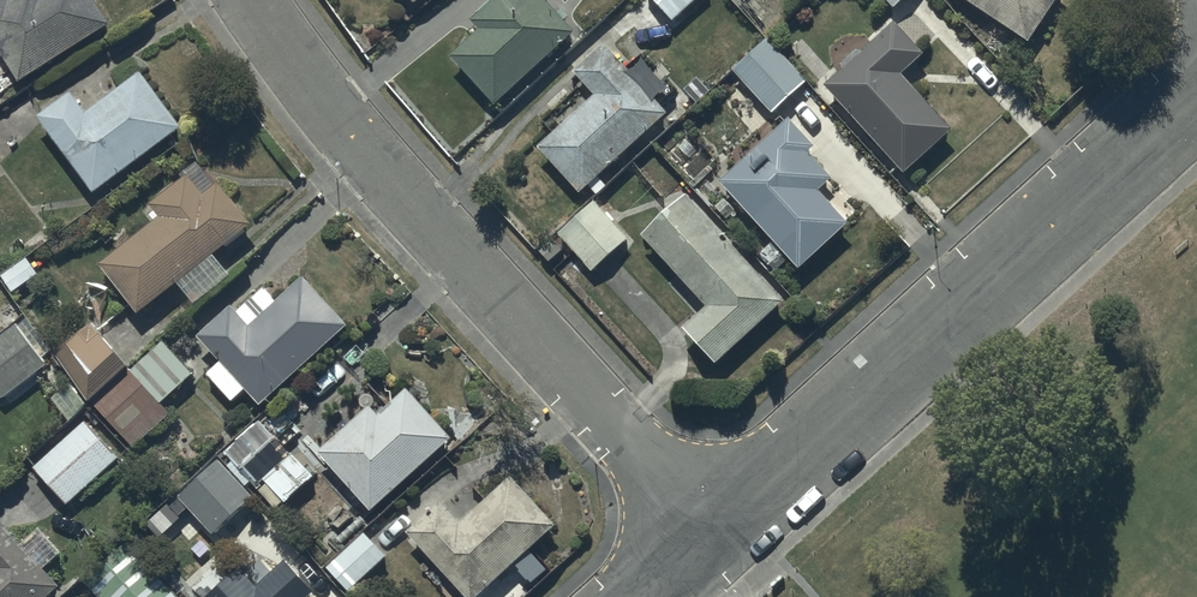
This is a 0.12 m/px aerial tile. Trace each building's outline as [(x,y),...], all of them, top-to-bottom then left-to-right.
[(20,78),(110,21),(97,0),(0,0),(0,47),(20,78)] [(552,0),(489,0),(472,16),(481,24),(451,53),(496,100),(575,25),(552,0)] [(673,17),(692,0),(657,0),(673,17)] [(1031,38),(1056,0),(973,0),(1031,38)] [(897,15),(825,79),(906,168),(955,124),(904,67),(926,47),(897,15)] [(767,35),(733,66),(745,79),(727,96),(743,113),(761,96),(773,109),(806,79),(767,35)] [(605,40),(575,68),(597,91),(540,143),(581,188),(668,107),(605,40)] [(72,88),(39,113),(95,187),(181,123),(141,69),(98,101),(88,88),(77,96),(72,88)] [(790,114),(722,177),(774,237),(760,252),(770,263),(786,249),(799,263),(849,218),(818,184),(831,172),(808,147),(815,141),(790,114)] [(161,214),(102,260),(140,308),(252,220),(219,178),(215,182),(197,159),(185,168),(188,172),(151,201),(161,214)] [(689,189),(643,230),(708,302),(687,322),(719,358),(786,298),(689,189)] [(595,196),(559,230),(592,267),(629,233),(595,196)] [(232,302),(200,332),(223,357),(208,370),(234,398),(247,385),(261,400),(348,319),(305,273),(277,299),(263,284),(237,308),(232,302)] [(91,398),(130,365),(92,318),(57,350),(91,398)] [(0,334),(0,392),(2,394),(47,360),(42,354),(46,351),(24,320),(18,324),(17,322),(0,334)] [(130,365),(91,398),(134,444),(171,410),(160,398),(190,367),(159,337),(130,365)] [(370,400),(319,447),(372,507),(452,435),(407,384),(379,410),(370,400)] [(291,451),(260,417),(225,448),(257,484),(265,477),(268,481),(261,487),(276,504),(285,497),(285,498),(313,473),(293,450),(291,451)] [(118,452),(85,418),(35,466),(69,501),(118,452)] [(164,508),(152,518),(161,528),(174,516),(176,518),(190,505),(215,533),(222,527),(219,524),(254,493),(221,456),(180,492),(178,490),(162,505),(164,508)] [(511,472),(461,520),(441,499),(409,530),(473,596),(477,596),(557,520),(511,472)] [(1,517),(0,517),(0,596),(44,596),(60,582),(44,564),(62,547),(41,524),(23,541),(1,517)] [(365,530),(329,564),(350,587),(387,553),(365,530)] [(129,539),(86,578),(103,596),(182,596),(129,539)] [(201,596),(302,596),(315,586),(287,555),(259,581),(240,561),(201,596)]
